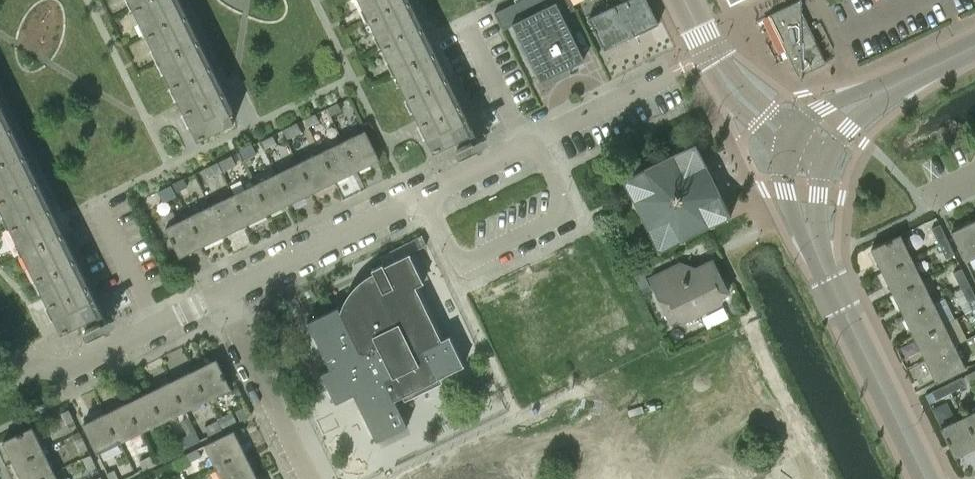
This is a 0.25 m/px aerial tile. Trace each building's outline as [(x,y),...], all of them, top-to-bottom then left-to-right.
[(198,139),(234,121),(175,0),(130,0),(198,139)] [(434,151),(453,141),(461,157),(478,148),(405,0),(360,0),(434,151)] [(570,0),(520,0),(494,13),(503,30),(513,24),(541,81),(544,86),(556,80),(558,72),(584,59),(562,16),(575,9),(570,0)] [(619,3),(588,17),(594,29),(593,29),(595,33),(596,33),(604,50),(605,49),(603,45),(632,31),(634,35),(658,24),(647,0),(617,0),(619,3)] [(801,75),(801,12),(801,0),(800,0),(768,15),(798,76),(801,75)] [(802,12),(801,12),(801,75),(801,80),(802,80),(802,75),(826,63),(802,12)] [(338,103),(328,108),(332,116),(342,111),(338,103)] [(10,225),(62,332),(81,322),(89,338),(106,329),(98,314),(0,112),(0,205),(10,225)] [(315,114),(304,119),(308,127),(319,122),(315,114)] [(301,132),(297,123),(284,129),(288,138),(301,132)] [(342,141),(356,170),(379,159),(365,130),(342,141)] [(273,136),(262,141),(266,149),(277,144),(273,136)] [(342,141),(320,152),(334,181),(356,170),(342,141)] [(643,168),(623,178),(633,198),(629,200),(630,202),(634,201),(647,228),(644,230),(645,232),(648,230),(659,251),(679,241),(681,244),(683,243),(681,239),(709,226),(711,230),(713,229),(711,225),(731,215),(721,194),(725,193),(724,190),(720,192),(707,165),(711,163),(709,161),(705,162),(695,142),(675,152),(673,148),(671,149),(673,153),(645,167),(643,163),(641,164),(643,168)] [(252,145),(241,150),(245,159),(256,154),(252,145)] [(334,181),(320,152),(298,162),(312,192),(334,181)] [(232,155),(220,161),(224,170),(237,164),(232,155)] [(218,162),(205,168),(209,177),(222,171),(218,162)] [(298,162),(276,173),(290,202),(312,192),(298,162)] [(290,202),(276,173),(254,184),(268,213),(290,202)] [(184,179),(174,184),(178,192),(188,187),(184,179)] [(254,184),(232,195),(246,224),(268,213),(254,184)] [(170,186),(154,193),(160,204),(175,197),(170,186)] [(246,224),(232,195),(210,205),(224,235),(246,224)] [(210,205),(188,216),(202,245),(224,235),(210,205)] [(202,245),(188,216),(165,227),(180,256),(202,245)] [(974,221),(951,232),(965,261),(974,256),(974,223),(974,221)] [(931,228),(939,244),(947,239),(940,224),(931,228)] [(421,235),(411,239),(416,250),(426,245),(421,235)] [(871,249),(882,272),(911,257),(900,235),(871,249)] [(955,254),(947,239),(939,244),(946,259),(955,254)] [(308,322),(307,322),(308,323),(309,323),(327,360),(327,359),(327,360),(331,368),(326,370),(321,373),(322,374),(323,374),(336,401),(335,401),(336,403),(355,394),(359,402),(377,439),(376,439),(376,441),(407,426),(406,424),(406,425),(392,397),(401,392),(403,395),(405,399),(442,381),(440,377),(464,365),(464,364),(463,364),(450,337),(450,336),(450,335),(442,339),(441,339),(415,286),(424,282),(423,281),(410,254),(410,253),(383,266),(382,264),(381,264),(377,266),(373,268),(372,269),(374,272),(370,274),(358,283),(349,293),(342,305),(341,310),(340,311),(338,308),(339,308),(338,307),(337,307),(308,322)] [(893,294),(922,279),(911,257),(882,272),(893,294)] [(680,265),(679,263),(649,278),(670,320),(691,310),(694,315),(710,308),(707,302),(728,292),(712,260),(682,275),(677,267),(680,265)] [(960,287),(969,283),(962,268),(953,272),(960,287)] [(643,272),(635,276),(643,292),(651,288),(643,272)] [(904,316),(933,301),(922,279),(893,294),(904,316)] [(969,283),(960,287),(968,303),(974,299),(974,296),(969,283)] [(914,338),(943,323),(933,301),(904,316),(914,338)] [(925,360),(954,345),(943,323),(914,338),(925,360)] [(954,345),(925,360),(936,382),(965,368),(954,345)] [(216,358),(194,370),(208,399),(230,388),(216,358)] [(194,370),(172,380),(186,410),(208,399),(194,370)] [(962,377),(947,384),(951,393),(966,385),(962,377)] [(164,420),(186,410),(172,380),(150,391),(164,420)] [(936,400),(951,393),(947,384),(932,391),(936,400)] [(142,431),(164,420),(150,391),(128,402),(142,431)] [(120,442),(142,431),(128,402),(106,413),(120,442)] [(61,413),(66,423),(74,420),(69,409),(61,413)] [(963,417),(974,441),(974,411),(963,417)] [(218,419),(222,428),(236,421),(232,412),(218,419)] [(97,453),(120,442),(106,413),(83,424),(97,453)] [(189,417),(182,421),(188,433),(195,430),(189,417)] [(963,417),(941,428),(955,457),(974,447),(974,441),(963,417)] [(209,436),(222,429),(218,420),(205,427),(209,436)] [(3,441),(14,463),(43,449),(32,427),(3,441)] [(205,444),(216,467),(245,453),(234,430),(205,444)] [(185,437),(189,445),(200,440),(196,432),(185,437)] [(87,447),(82,437),(75,440),(80,451),(87,447)] [(14,463),(21,478),(38,478),(54,471),(43,449),(14,463)] [(216,467),(221,478),(247,478),(256,475),(245,453),(216,467)] [(96,465),(91,454),(83,458),(88,469),(96,465)] [(139,461),(143,469),(154,463),(150,456),(139,461)] [(107,473),(110,478),(119,478),(114,469),(107,473)]
